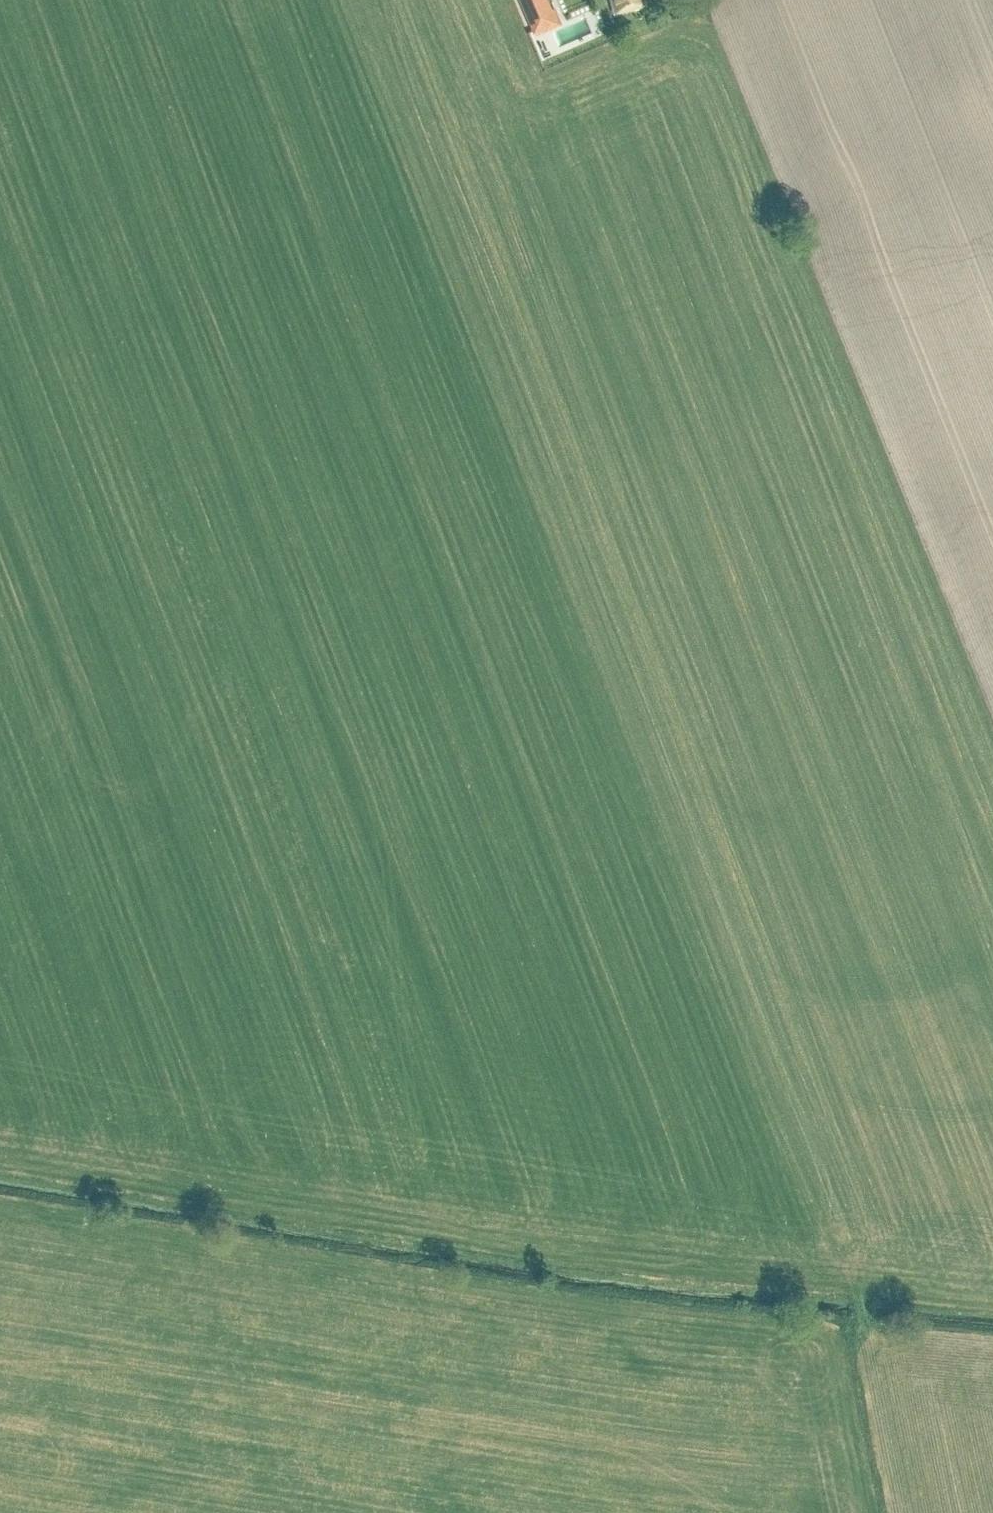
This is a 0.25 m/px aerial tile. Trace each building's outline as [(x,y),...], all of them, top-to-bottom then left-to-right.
[(548,0),(520,0),(527,17),(528,17),(531,23),(553,14),(550,8),(551,7),(548,0)] [(614,11),(647,2),(647,0),(611,0),(614,11)]
